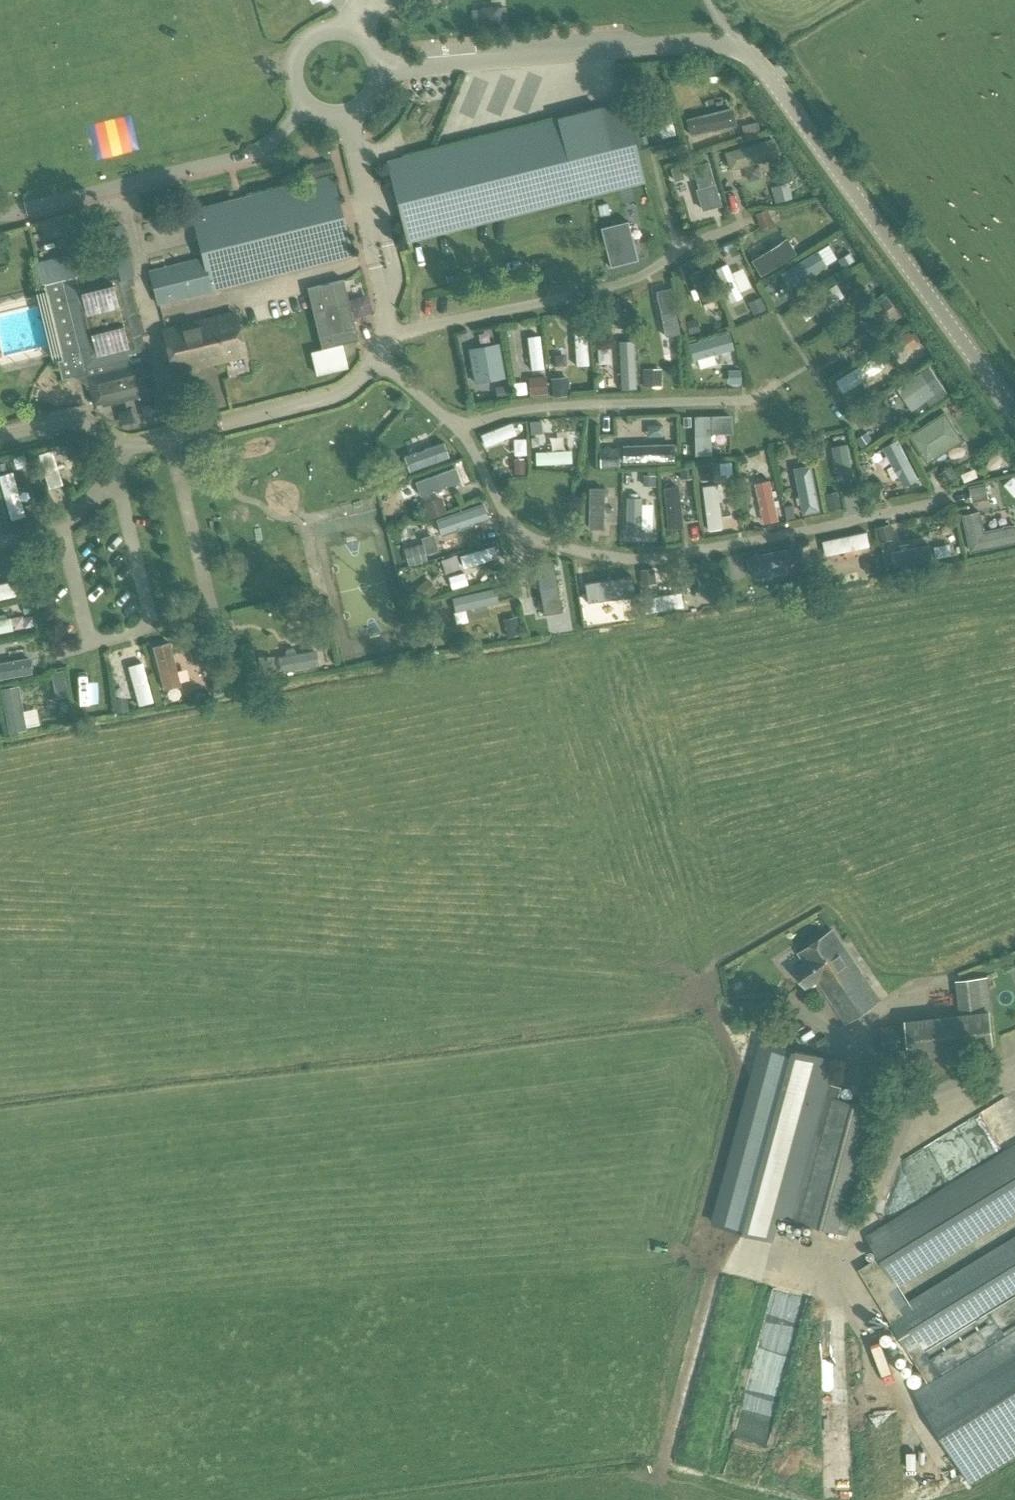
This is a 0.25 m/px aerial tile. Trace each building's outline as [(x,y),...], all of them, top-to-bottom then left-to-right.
[(481,27),(500,26),(498,6),(479,7),(481,27)] [(415,114),(421,96),(412,93),(406,111),(415,114)] [(720,95),(675,116),(685,139),(730,118),(720,95)] [(625,101),(527,125),(386,160),(406,243),(410,242),(646,183),(625,101)] [(726,163),(769,151),(765,139),(722,150),(726,163)] [(709,146),(698,149),(707,181),(718,178),(709,146)] [(754,164),(741,166),(743,178),(756,176),(754,164)] [(148,271),(155,305),(159,304),(354,256),(339,197),(333,173),(240,197),(191,209),(200,247),(154,259),(148,271)] [(784,181),(766,183),(768,200),(786,198),(784,181)] [(627,195),(589,201),(592,216),(629,210),(627,195)] [(517,227),(534,224),(532,213),(515,216),(517,227)] [(628,220),(601,227),(611,266),(638,259),(628,220)] [(155,389),(145,353),(147,353),(127,278),(136,276),(122,223),(116,224),(93,230),(96,248),(33,264),(39,285),(44,283),(46,291),(0,303),(0,366),(61,351),(63,359),(58,361),(62,379),(85,374),(94,405),(155,389)] [(508,232),(511,242),(531,236),(528,226),(508,232)] [(791,234),(754,255),(763,274),(802,251),(791,234)] [(485,250),(505,244),(503,235),(483,240),(485,250)] [(841,235),(765,281),(783,309),(859,260),(841,235)] [(728,260),(726,247),(709,249),(711,262),(728,260)] [(740,257),(722,263),(731,283),(748,276),(740,257)] [(707,265),(688,271),(702,305),(721,299),(707,265)] [(322,347),(358,339),(344,279),(307,288),(313,311),(322,347)] [(838,283),(801,308),(809,321),(847,297),(838,283)] [(673,285),(658,286),(667,362),(682,362),(673,285)] [(720,306),(704,313),(709,328),(726,321),(720,306)] [(173,374),(247,356),(240,330),(236,310),(165,327),(161,328),(173,374)] [(884,332),(868,310),(832,336),(842,349),(866,332),(872,340),(884,332)] [(589,327),(576,327),(577,366),(590,366),(589,327)] [(730,330),(692,340),(695,368),(717,367),(724,359),(730,363),(727,369),(728,384),(744,383),(744,364),(738,364),(738,346),(730,330)] [(286,336),(272,340),(277,354),(290,350),(286,336)] [(542,336),(529,337),(532,369),(546,368),(542,336)] [(499,343),(469,349),(474,383),(505,378),(499,343)] [(637,348),(621,349),(623,388),(639,387),(637,348)] [(875,352),(837,377),(848,395),(886,368),(875,352)] [(949,394),(930,367),(900,387),(898,389),(913,411),(930,399),(934,404),(949,394)] [(547,376),(530,376),(530,393),(547,393),(547,376)] [(570,376),(553,377),(555,395),(572,393),(570,376)] [(946,413),(909,436),(928,465),(963,441),(946,413)] [(731,416),(694,418),(694,456),(710,456),(710,435),(731,434),(731,416)] [(514,421),(482,433),(489,452),(521,440),(514,421)] [(923,475),(899,435),(880,446),(902,485),(923,475)] [(851,439),(835,442),(841,477),(858,474),(851,439)] [(674,442),(624,445),(625,466),(675,463),(674,442)] [(561,446),(542,445),(541,466),(560,466),(561,446)] [(53,447),(38,451),(49,488),(65,484),(53,447)] [(595,469),(613,465),(611,455),(593,459),(595,469)] [(412,479),(418,497),(463,482),(456,465),(412,479)] [(815,466),(796,470),(805,514),(824,510),(815,466)] [(0,473),(0,482),(11,520),(27,515),(14,469),(0,473)] [(601,486),(615,485),(615,469),(600,470),(601,486)] [(774,480),(752,484),(760,522),(782,518),(774,480)] [(583,482),(584,514),(598,514),(598,482),(583,482)] [(717,482),(702,483),(708,533),(724,531),(717,482)] [(436,515),(441,534),(489,519),(483,499),(448,510),(444,496),(427,502),(430,515),(436,515)] [(645,497),(628,497),(628,531),(644,531),(645,497)] [(684,500),(666,501),(668,528),(684,528),(684,500)] [(964,516),(971,553),(1014,544),(1014,526),(1012,526),(1011,526),(1004,527),(1003,528),(985,532),(981,512),(964,516)] [(755,515),(744,517),(745,530),(757,528),(755,515)] [(873,547),(869,529),(805,543),(808,563),(873,547)] [(401,546),(406,563),(423,558),(418,541),(401,546)] [(932,556),(930,543),(892,551),(895,565),(932,556)] [(496,544),(440,559),(444,574),(499,559),(496,544)] [(795,562),(792,545),(744,554),(747,571),(795,562)] [(543,597),(580,591),(578,577),(563,579),(559,559),(538,563),(543,597)] [(617,566),(617,588),(633,588),(633,566),(617,566)] [(601,568),(586,568),(587,588),(602,588),(601,568)] [(0,582),(0,600),(28,593),(25,576),(0,582)] [(497,585),(451,595),(456,611),(450,614),(450,626),(464,623),(463,610),(501,602),(497,585)] [(703,594),(647,594),(647,614),(702,611),(703,594)] [(0,618),(0,633),(28,628),(26,614),(35,610),(31,599),(17,601),(20,614),(0,618)] [(617,600),(601,601),(603,622),(618,622),(617,600)] [(175,642),(154,647),(166,688),(185,685),(175,642)] [(140,645),(110,652),(120,698),(152,692),(140,645)] [(0,661),(0,681),(34,674),(29,656),(0,661)] [(51,708),(30,709),(9,708),(9,724),(53,723),(51,708)] [(845,1025),(882,1000),(833,929),(795,951),(801,961),(792,967),(806,990),(817,982),(845,1025)] [(971,1049),(995,1046),(987,976),(957,980),(961,1017),(883,1024),(885,1058),(906,1057),(971,1049)] [(837,1061),(765,1041),(716,1223),(773,1239),(780,1215),(847,1235),(879,1110),(828,1096),(837,1061)] [(983,1121),(977,1127),(985,1136),(1002,1121),(1007,1127),(1014,1120),(1014,1103),(1004,1091),(989,1104),(986,1100),(974,1111),(983,1121)] [(918,1274),(1014,1215),(1014,1144),(897,1216),(867,1235),(880,1256),(858,1269),(913,1359),(1014,1297),(1014,1236),(899,1307),(889,1291),(898,1285),(899,1286),(918,1274)] [(913,1359),(932,1384),(918,1392),(973,1481),(1014,1455),(1014,1297),(913,1359)]
